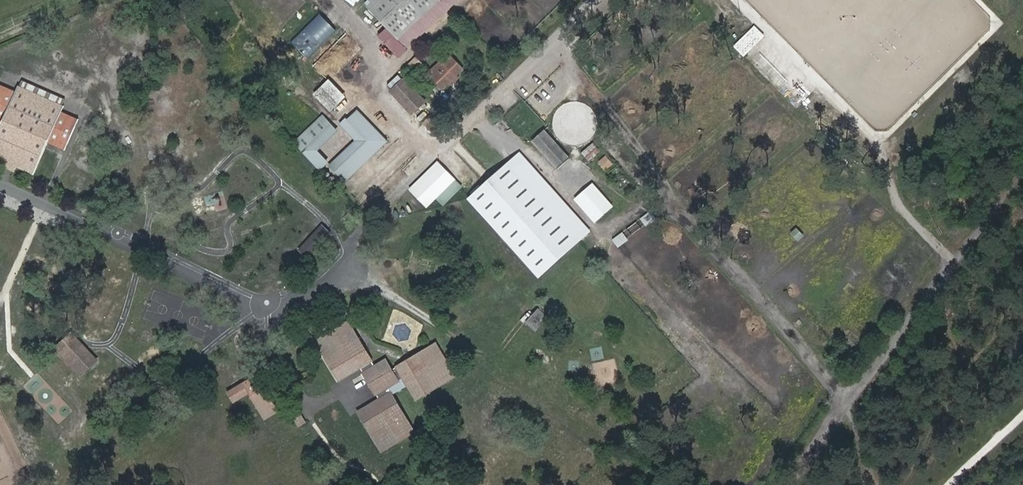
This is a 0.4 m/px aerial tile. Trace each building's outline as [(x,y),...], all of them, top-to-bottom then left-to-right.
[(367,4),(400,40),(443,0),(371,0),(367,4)] [(288,20),(304,7),(299,2),(284,15),(288,20)] [(293,40),(309,57),(338,30),(322,13),(293,40)] [(833,37),(835,47),(848,44),(846,35),(833,37)] [(421,56),(410,66),(415,72),(426,62),(421,56)] [(450,56),(430,75),(445,90),(452,84),(458,78),(465,71),(450,56)] [(402,81),(398,76),(387,87),(391,91),(402,81)] [(458,78),(452,84),(454,86),(460,80),(458,78)] [(317,90),(333,107),(334,108),(346,97),(329,79),(317,90)] [(425,103),(404,81),(391,93),(411,115),(425,103)] [(17,166),(34,173),(48,142),(64,149),(77,119),(61,112),(63,106),(17,86),(15,92),(0,86),(0,121),(2,121),(0,125),(0,159),(5,161),(17,166)] [(357,111),(353,115),(383,145),(386,142),(357,111)] [(383,145),(353,115),(347,121),(345,120),(341,123),(357,140),(330,166),(345,181),(352,174),(349,170),(372,149),(375,152),(383,145)] [(323,116),(295,143),(303,150),(330,124),(323,116)] [(438,125),(431,117),(422,125),(430,132),(438,125)] [(330,124),(303,150),(320,169),(326,162),(316,151),(336,131),(330,124)] [(430,132),(433,136),(441,129),(438,125),(430,132)] [(578,148),(594,132),(589,126),(573,142),(578,148)] [(543,129),(531,139),(557,167),(568,157),(543,129)] [(585,158),(597,147),(593,142),(581,152),(585,158)] [(349,170),(352,174),(375,152),(372,149),(349,170)] [(516,155),(468,199),(537,276),(576,240),(529,188),(539,180),(516,155)] [(606,155),(597,161),(604,171),(613,164),(606,155)] [(14,172),(17,166),(5,161),(3,167),(14,172)] [(437,161),(409,188),(425,204),(453,178),(437,161)] [(624,175),(614,184),(620,191),(630,182),(624,175)] [(539,180),(529,188),(576,240),(586,232),(539,180)] [(596,188),(580,203),(595,219),(611,205),(596,188)] [(322,225),(299,250),(307,257),(330,233),(322,225)] [(798,242),(804,236),(797,227),(790,234),(798,242)] [(851,296),(857,290),(848,282),(842,289),(851,296)] [(538,309),(526,322),(535,330),(547,318),(538,309)] [(343,348),(327,358),(340,380),(359,368),(378,401),(359,412),(372,434),(388,424),(399,442),(415,432),(388,388),(403,379),(416,399),(438,386),(429,370),(446,360),(437,344),(393,370),(386,359),(375,365),(348,321),(333,331),(343,348)] [(316,341),(327,358),(343,348),(333,331),(316,341)] [(71,334),(56,347),(81,374),(95,360),(71,334)] [(456,375),(446,360),(429,370),(438,386),(456,375)] [(257,375),(254,377),(262,390),(265,388),(257,375)] [(262,390),(254,377),(228,392),(234,401),(250,392),(266,418),(278,411),(265,388),(262,390)] [(6,391),(9,381),(0,379),(0,389),(6,391)] [(293,419),(302,427),(308,420),(299,412),(293,419)] [(383,451),(399,442),(388,424),(372,434),(383,451)]
